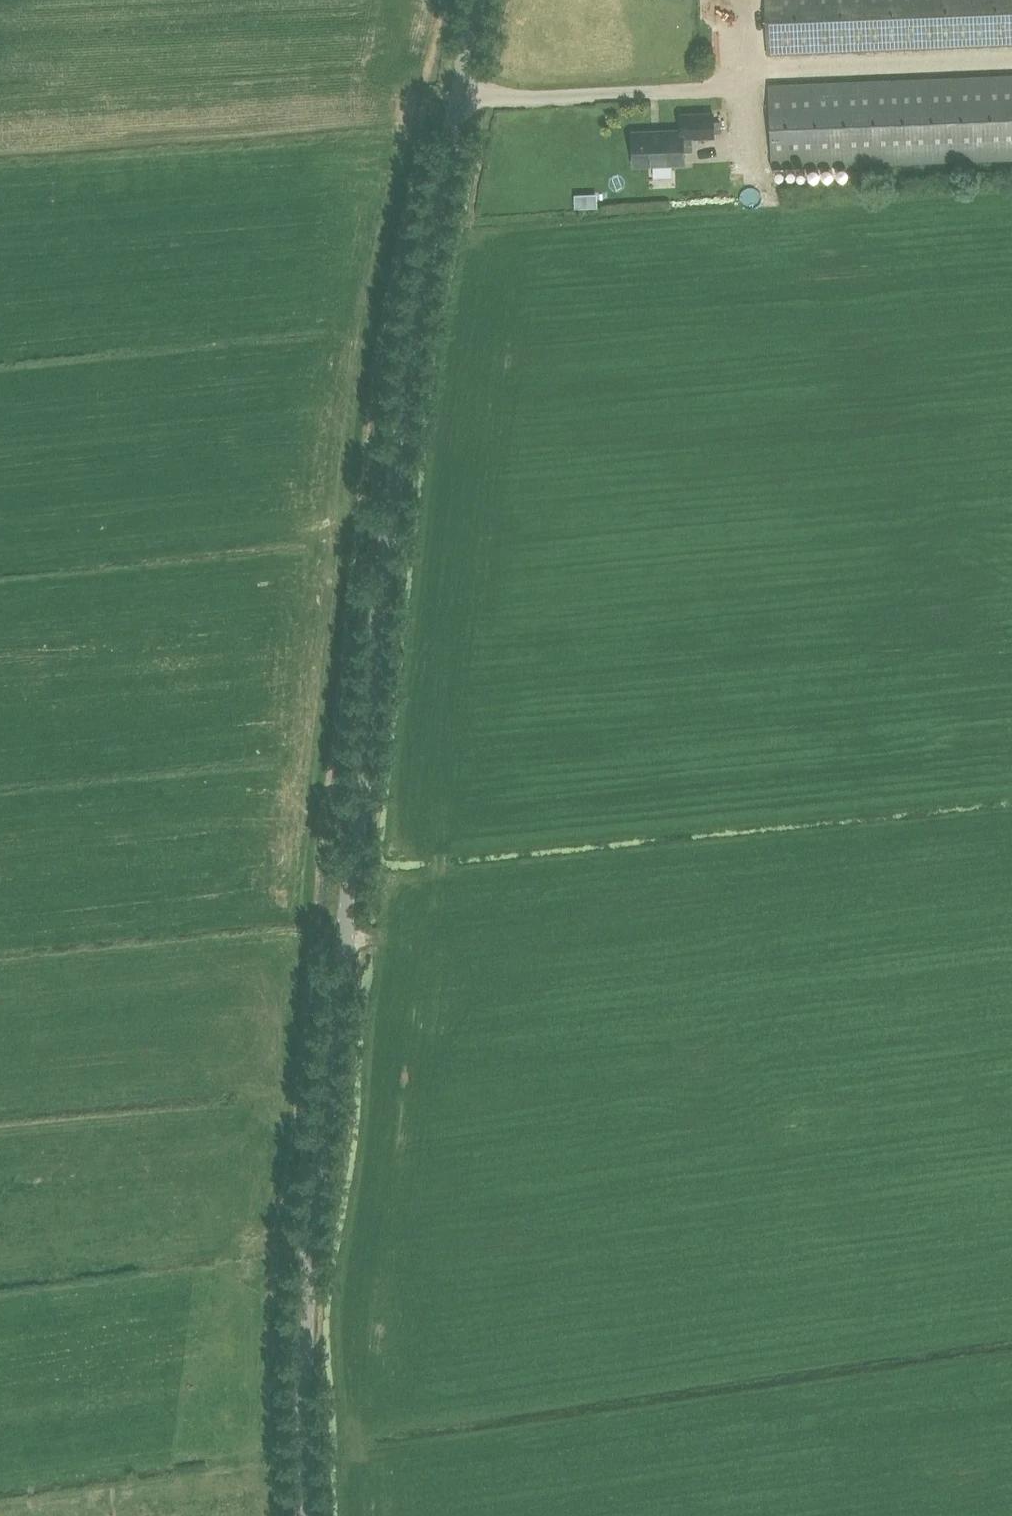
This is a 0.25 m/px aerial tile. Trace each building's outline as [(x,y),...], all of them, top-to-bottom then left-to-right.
[(766,54),(1011,44),(1011,0),(764,0),(766,54)] [(768,86),(771,168),(1011,159),(1011,76),(768,86)] [(632,132),(634,165),(683,163),(683,151),(692,151),(692,137),(713,136),(713,113),(681,114),(681,130),(632,132)] [(576,208),(587,208),(587,195),(575,195),(576,208)]
